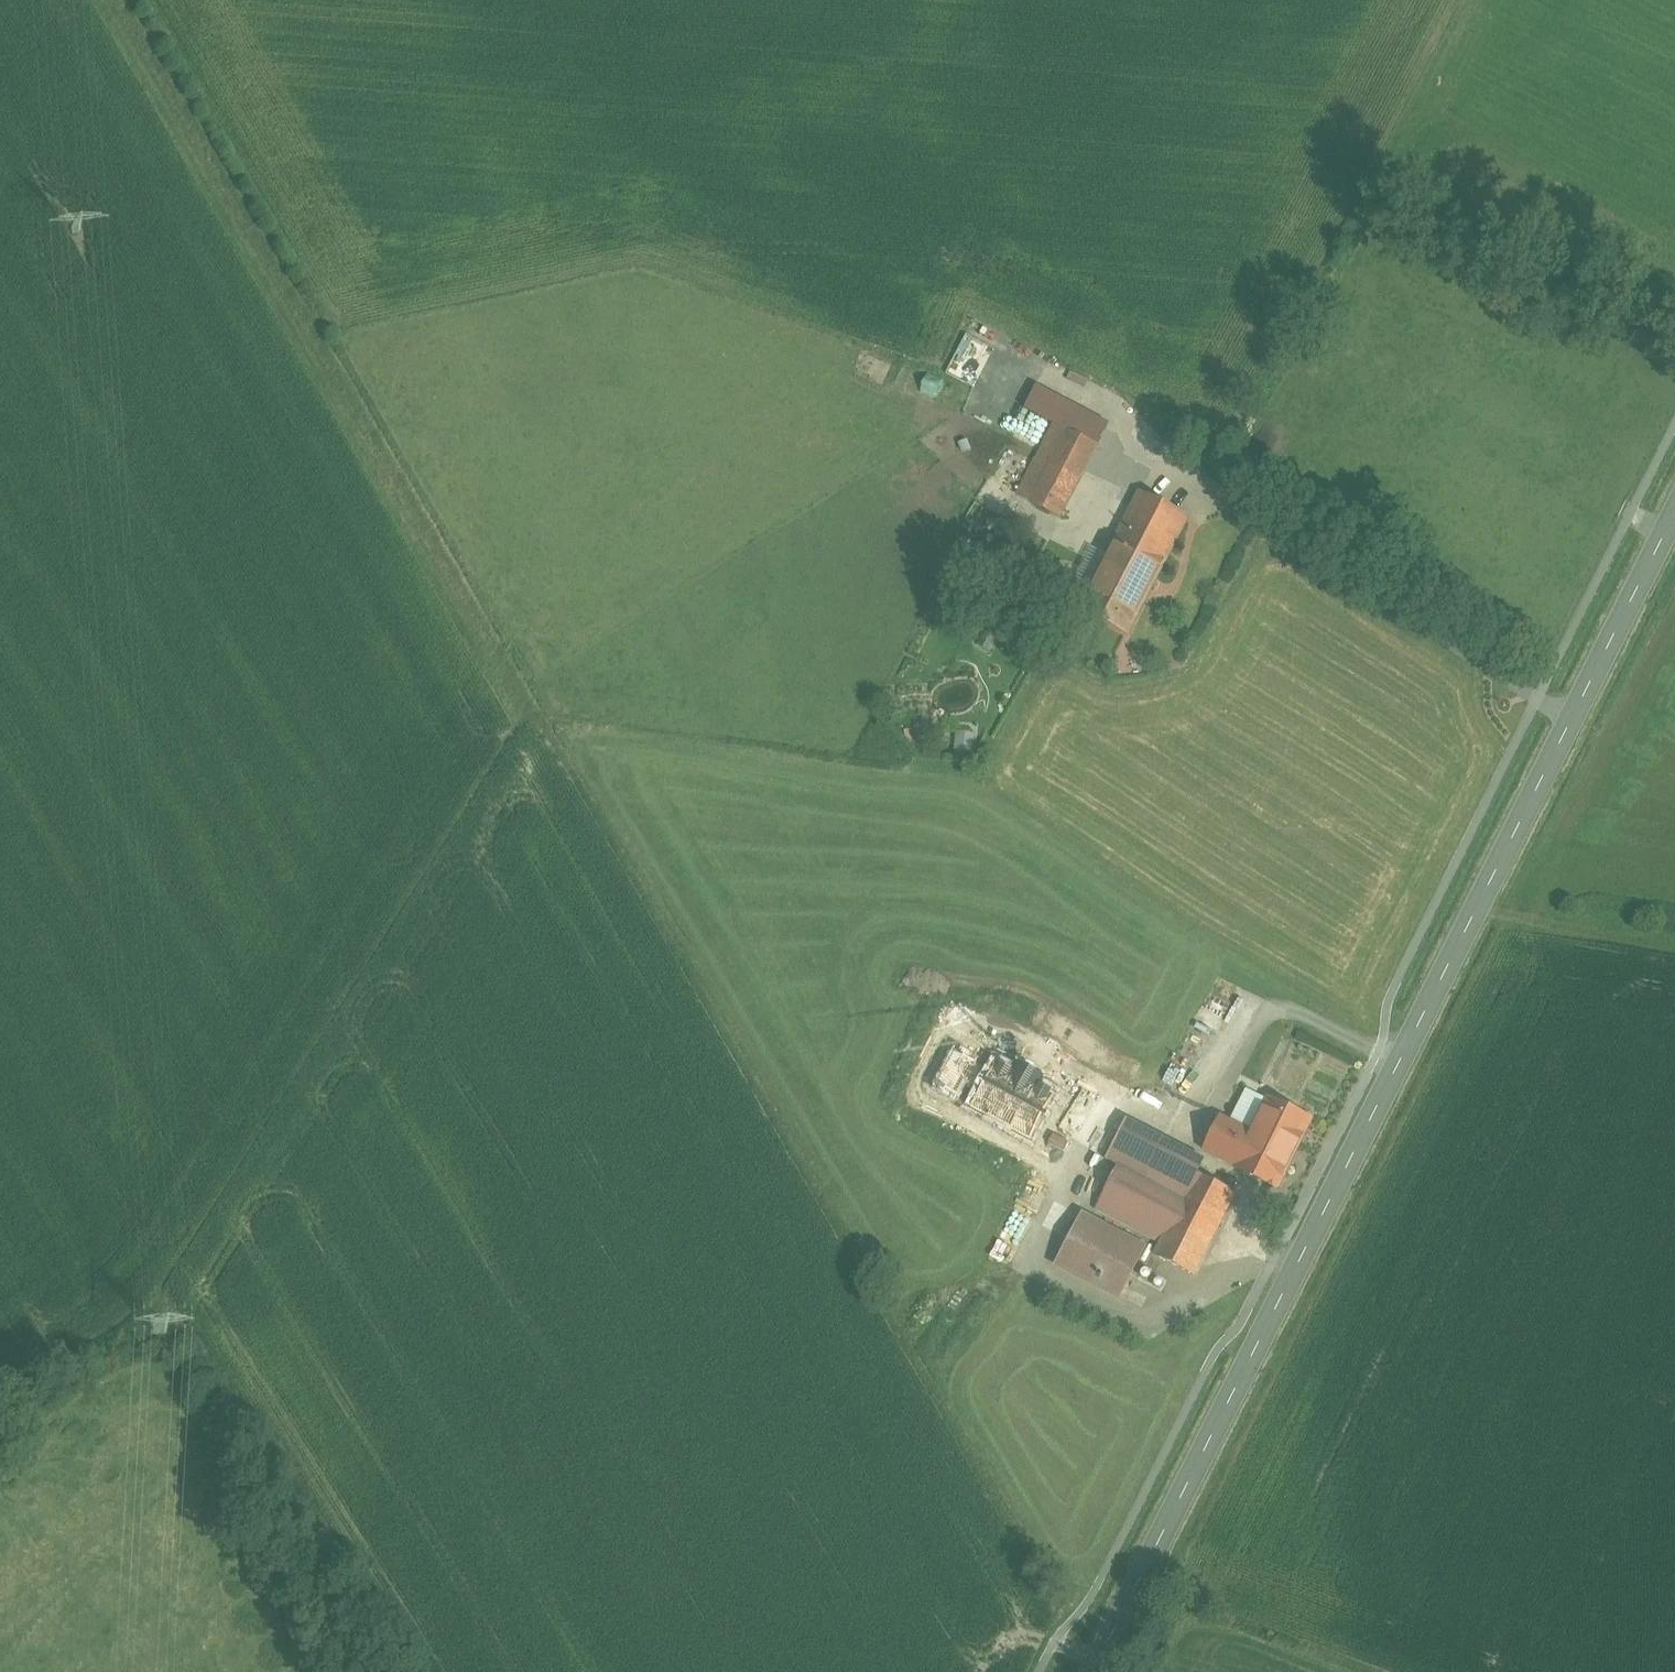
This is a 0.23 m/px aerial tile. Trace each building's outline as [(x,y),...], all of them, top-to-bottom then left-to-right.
[(971,385),(992,345),(967,332),(946,372),(971,385)] [(1054,422),(1020,496),(1071,522),(1106,450),(1054,422)] [(1192,516),(1141,491),(1081,611),(1132,637),(1192,516)] [(1279,1189),(1314,1119),(1268,1096),(1252,1129),(1223,1115),(1204,1152),(1279,1189)] [(1196,1171),(1200,1173),(1207,1160),(1128,1119),(1108,1158),(1119,1164),(1183,1196),(1196,1171)] [(1119,1164),(1095,1210),(1161,1244),(1156,1255),(1197,1276),(1239,1195),(1200,1173),(1196,1171),(1183,1196),(1119,1164)] [(1149,1245),(1084,1212),(1057,1266),(1122,1298),(1149,1245)]
